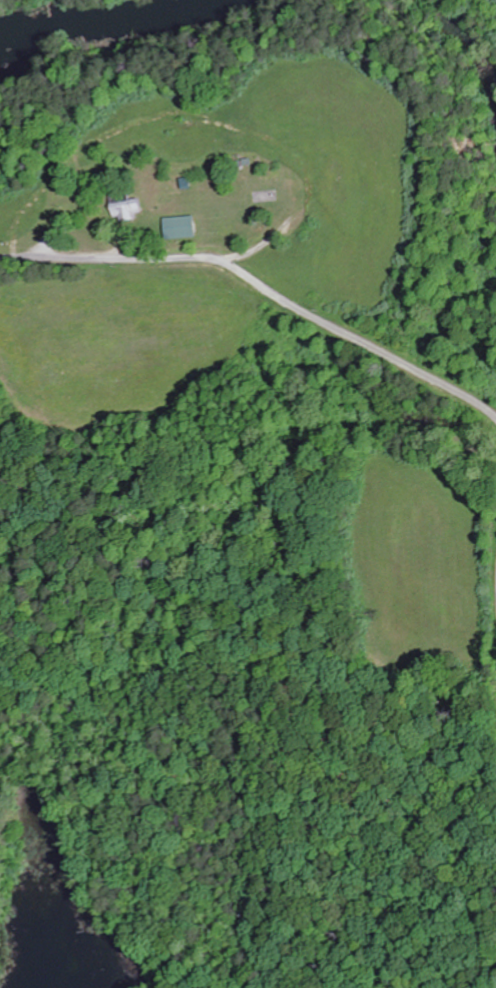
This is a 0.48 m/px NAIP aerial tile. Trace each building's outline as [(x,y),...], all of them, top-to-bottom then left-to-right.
[(161,241),(192,240),(191,218),(160,220),(161,241)]
